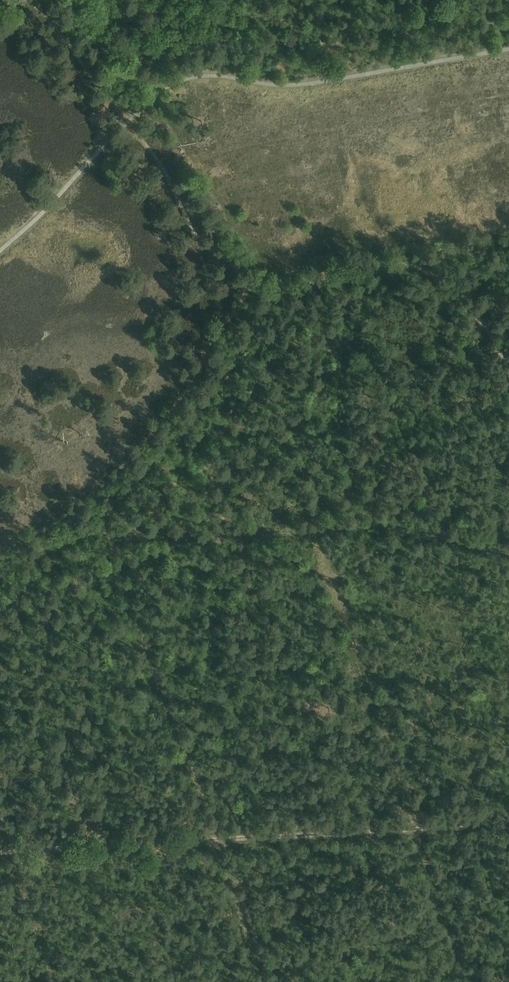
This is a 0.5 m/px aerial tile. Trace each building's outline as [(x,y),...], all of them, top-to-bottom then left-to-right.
[(85,44),(77,51),(85,61),(94,54),(85,44)]
